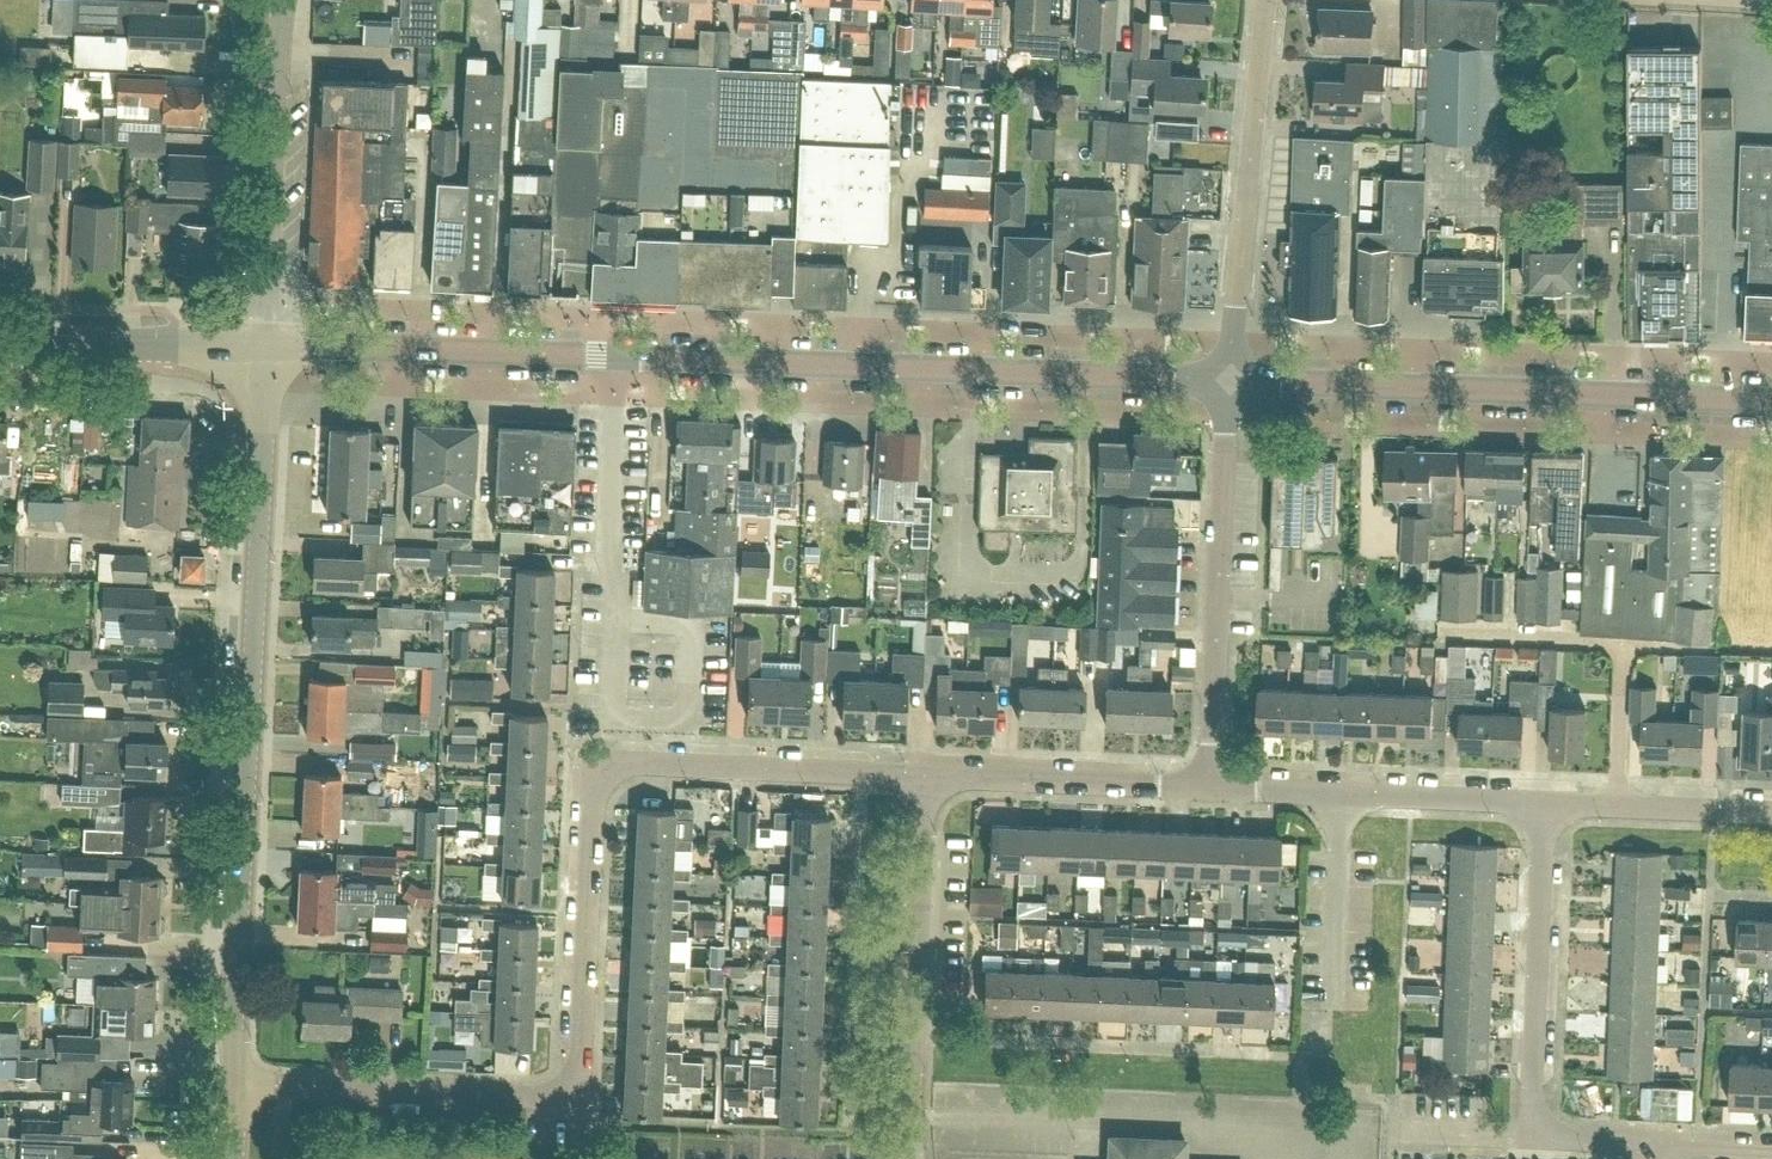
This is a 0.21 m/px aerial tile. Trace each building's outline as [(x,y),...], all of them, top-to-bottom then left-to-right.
[(127,44),(204,47),(206,14),(167,12),(168,1),(157,0),(76,0),(74,31),(73,62),(127,64),(127,44)] [(400,14),(392,14),(391,43),(436,44),(437,0),(400,0),(400,14)] [(513,21),(513,33),(522,33),(518,114),(557,116),(562,24),(540,23),(542,0),(514,0),(513,21)] [(676,0),(662,0),(661,18),(675,18),(676,0)] [(675,18),(688,19),(689,0),(676,0),(675,18)] [(754,0),(740,0),(739,9),(738,9),(737,27),(753,28),(754,0)] [(753,28),(767,29),(769,0),(754,0),(753,28)] [(828,2),(828,0),(801,0),(815,1),(814,18),(813,34),(826,35),(828,7),(828,2)] [(828,2),(842,3),(839,63),(851,63),(853,37),(853,20),(854,8),(854,9),(855,0),(828,0),(828,2)] [(854,9),(854,8),(853,20),(853,37),(865,38),(867,4),(881,5),(882,0),(855,0),(854,9)] [(936,8),(936,0),(909,0),(909,7),(918,7),(917,21),(935,22),(936,8)] [(961,44),(963,0),(936,0),(936,8),(950,9),(948,43),(961,44)] [(991,4),(991,0),(963,0),(961,44),(973,44),(973,43),(999,45),(1001,4),(991,4)] [(1013,47),(1030,48),(1030,54),(1058,56),(1060,23),(1059,23),(1058,28),(1046,27),(1047,0),(1016,0),(1013,47)] [(1113,44),(1115,0),(1078,0),(1076,42),(1113,44)] [(1208,33),(1210,0),(1151,0),(1150,11),(1170,12),(1169,31),(1208,33)] [(1404,63),(1427,63),(1427,43),(1428,0),(1405,0),(1404,63)] [(1427,43),(1429,43),(1428,93),(1427,178),(1427,234),(1423,310),(1488,313),(1488,307),(1503,308),(1505,260),(1500,260),(1501,235),(1496,234),(1497,140),(1503,140),(1504,93),(1505,46),(1497,46),(1499,0),(1428,0),(1427,43)] [(543,3),(542,21),(558,22),(559,4),(543,3)] [(1319,49),(1371,52),(1373,11),(1321,9),(1319,49)] [(772,69),(788,69),(791,18),(768,17),(768,36),(773,36),(772,69)] [(804,18),(791,18),(788,69),(802,70),(804,18)] [(1132,54),(1147,55),(1149,21),(1134,20),(1132,54)] [(911,46),(912,22),(897,22),(896,46),(911,46)] [(613,57),(613,43),(585,41),(586,25),(563,24),(561,55),(613,57)] [(614,26),(586,25),(585,41),(613,43),(614,26)] [(875,27),(874,45),(872,72),(887,72),(890,28),(875,27)] [(699,28),(698,47),(697,64),(714,64),(716,29),(699,28)] [(716,29),(714,64),(728,65),(729,29),(716,29)] [(664,62),(697,64),(698,47),(665,45),(664,62)] [(1629,229),(1645,229),(1701,229),(1701,47),(1629,47),(1629,229)] [(1110,78),(1129,78),(1130,49),(1111,48),(1110,78)] [(961,53),(946,53),(945,82),(959,83),(961,53)] [(1153,92),(1153,106),(1203,109),(1204,92),(1200,92),(1201,76),(1164,73),(1165,59),(1132,57),(1130,91),(1153,92)] [(772,69),(725,67),(648,64),(647,82),(621,81),(621,69),(561,67),(550,290),(550,291),(579,293),(579,292),(592,293),(677,297),(677,295),(707,296),(707,301),(770,303),(770,300),(770,289),(792,290),(798,190),(803,109),(802,109),(801,93),(802,76),(802,70),(788,69),(772,69)] [(1426,67),(1385,65),(1348,64),(1347,80),(1317,79),(1316,117),(1363,119),(1364,99),(1424,102),(1426,67)] [(458,287),(492,289),(505,70),(467,68),(463,134),(471,135),(468,182),(461,182),(465,231),(463,264),(459,264),(458,287)] [(162,153),(162,131),(163,120),(200,122),(202,85),(166,83),(166,77),(118,75),(116,113),(113,113),(112,142),(130,143),(129,152),(162,153)] [(798,190),(792,290),(792,301),(829,303),(829,304),(835,305),(835,304),(844,304),(847,238),(888,240),(890,144),(888,144),(889,108),(890,80),(802,76),(801,93),(802,109),(803,109),(798,190)] [(409,82),(328,78),(326,120),(316,120),(308,279),(356,281),(359,230),(375,231),(373,282),(411,284),(414,214),(402,214),(403,196),(406,138),(409,82)] [(994,131),(994,83),(965,83),(965,131),(994,131)] [(100,88),(71,88),(72,115),(86,115),(86,125),(101,124),(100,88)] [(1732,96),(1702,97),(1703,127),(1733,126),(1732,96)] [(507,287),(507,289),(540,291),(542,247),(545,247),(546,237),(543,237),(543,226),(552,226),(557,117),(516,115),(508,287),(507,287)] [(1128,121),(1108,120),(1093,119),(1091,158),(1127,160),(1128,121)] [(1180,121),(1155,120),(1154,137),(1179,138),(1180,121)] [(1148,122),(1128,121),(1127,160),(1146,161),(1148,122)] [(432,170),(455,171),(456,127),(434,126),(432,170)] [(26,178),(26,180),(52,181),(55,133),(28,132),(28,134),(31,134),(28,178),(26,178)] [(1290,313),(1338,315),(1338,314),(1336,314),(1337,286),(1341,287),(1342,274),(1338,274),(1340,212),(1351,212),(1352,171),(1354,171),(1355,139),(1295,137),(1292,240),(1283,239),(1282,261),(1288,269),(1291,269),(1290,313)] [(58,174),(77,175),(79,141),(59,140),(58,174)] [(1771,335),(1771,143),(1741,142),(1738,239),(1751,239),(1749,289),(1748,289),(1746,334),(1771,335)] [(222,155),(169,153),(167,192),(218,195),(218,177),(221,177),(222,155)] [(947,163),(946,189),(925,187),(923,215),(987,219),(988,191),(983,191),(984,165),(947,163)] [(1151,216),(1157,216),(1155,277),(1160,277),(1159,306),(1181,307),(1185,218),(1164,217),(1165,207),(1181,208),(1183,172),(1153,171),(1151,216)] [(1423,234),(1427,234),(1427,178),(1387,176),(1384,230),(1359,229),(1355,316),(1388,317),(1391,247),(1422,248),(1423,234)] [(432,285),(458,287),(459,264),(463,264),(465,231),(461,182),(438,180),(432,285)] [(997,181),(995,222),(1023,223),(1024,182),(997,181)] [(1526,290),(1585,289),(1584,240),(1583,240),(1583,223),(1622,223),(1622,182),(1561,183),(1561,222),(1549,222),(1549,241),(1526,241),(1526,266),(1514,266),(1514,288),(1526,288),(1526,290)] [(0,189),(0,259),(25,260),(28,190),(0,189)] [(1065,249),(1063,302),(1086,303),(1087,268),(1092,268),(1093,249),(1092,249),(1095,192),(1053,190),(1051,249),(1065,249)] [(1087,268),(1086,303),(1112,304),(1116,213),(1113,213),(1114,192),(1095,192),(1092,249),(1093,249),(1092,268),(1087,268)] [(128,201),(126,229),(150,231),(152,202),(128,201)] [(168,201),(168,203),(166,228),(178,228),(176,268),(180,268),(182,271),(192,272),(194,269),(199,269),(201,221),(200,220),(201,202),(168,201)] [(220,203),(201,202),(200,220),(201,221),(199,269),(217,270),(220,203)] [(75,203),(74,214),(72,263),(113,265),(116,205),(75,203)] [(1135,215),(1131,304),(1159,306),(1160,277),(1155,277),(1157,216),(1151,216),(1135,215)] [(128,229),(126,254),(141,255),(143,230),(128,229)] [(1645,338),(1647,338),(1686,339),(1687,269),(1701,269),(1701,229),(1645,229),(1629,229),(1629,340),(1645,340),(1645,338)] [(1046,306),(1049,236),(1006,234),(1003,304),(1046,306)] [(969,305),(968,305),(971,246),(918,243),(917,261),(921,261),(919,303),(919,304),(969,306),(969,305)] [(796,348),(812,347),(811,333),(795,334),(796,348)] [(1641,368),(1684,372),(1686,356),(1643,352),(1641,368)] [(153,483),(181,484),(183,448),(187,448),(189,416),(143,414),(140,463),(140,465),(154,465),(153,483)] [(1583,416),(1585,442),(1594,441),(1593,415),(1583,416)] [(678,418),(676,454),(689,455),(687,507),(678,507),(676,549),(647,548),(645,608),(732,612),(741,422),(731,422),(731,420),(678,418)] [(442,503),(446,422),(415,420),(410,523),(437,525),(438,503),(442,503)] [(445,504),(444,525),(472,526),(477,424),(446,422),(442,503),(445,504)] [(573,475),(575,428),(522,426),(499,425),(494,527),(501,528),(500,548),(523,549),(524,529),(571,532),(573,475)] [(365,511),(380,511),(382,460),(383,431),(369,431),(370,428),(330,426),(326,512),(365,514),(365,511)] [(920,430),(876,427),(873,470),(879,470),(876,516),(911,519),(909,544),(928,545),(931,495),(915,494),(919,432),(920,432),(920,430)] [(1099,441),(1097,491),(1147,493),(1148,466),(1176,467),(1177,435),(1133,433),(1132,442),(1099,441)] [(756,436),(753,490),(752,514),(770,515),(771,491),(774,491),(774,479),(792,479),(794,438),(756,436)] [(1073,488),(1075,438),(1028,436),(1027,457),(1004,456),(1004,453),(994,452),(994,456),(988,456),(982,456),(982,453),(980,452),(977,528),(984,528),(983,546),(1008,547),(1009,529),(1075,532),(1077,488),(1073,488)] [(864,443),(825,440),(821,516),(834,517),(834,513),(839,513),(841,483),(861,485),(864,443)] [(1495,474),(1496,451),(1469,449),(1467,496),(1484,496),(1484,509),(1497,509),(1498,509),(1499,474),(1495,474)] [(1386,496),(1420,496),(1419,516),(1405,516),(1404,577),(1431,578),(1432,532),(1430,532),(1433,451),(1387,450),(1386,496)] [(1458,451),(1433,451),(1430,532),(1432,532),(1455,532),(1456,485),(1457,485),(1458,451)] [(1513,516),(1514,498),(1523,498),(1525,452),(1496,451),(1495,474),(1499,474),(1498,509),(1497,509),(1497,515),(1500,515),(1499,532),(1520,533),(1521,517),(1513,516)] [(1534,452),(1531,517),(1548,518),(1549,502),(1560,502),(1557,554),(1580,555),(1585,453),(1534,452)] [(1714,606),(1714,607),(1719,608),(1721,571),(1722,521),(1723,521),(1724,476),(1725,457),(1692,456),(1692,454),(1653,453),(1652,520),(1634,519),(1633,537),(1632,568),(1650,569),(1681,571),(1679,603),(1714,606)] [(1271,540),(1284,541),(1304,542),(1304,533),(1335,534),(1338,458),(1306,457),(1306,458),(1300,457),(1300,465),(1274,464),(1271,540)] [(76,489),(78,460),(61,459),(59,488),(76,489)] [(179,525),(181,484),(153,483),(154,465),(140,465),(140,463),(129,463),(126,522),(179,525)] [(93,485),(110,484),(109,469),(92,470),(93,485)] [(1174,506),(1103,502),(1097,622),(1136,624),(1136,622),(1171,623),(1176,528),(1173,528),(1174,506)] [(394,540),(395,513),(382,512),(381,521),(351,520),(351,538),(394,540)] [(1588,516),(1581,632),(1675,636),(1711,641),(1714,607),(1714,606),(1679,603),(1681,571),(1650,569),(1632,568),(1633,537),(1634,519),(1588,516)] [(802,591),(806,591),(805,602),(828,603),(831,549),(833,521),(806,519),(802,591)] [(436,548),(458,548),(458,536),(437,535),(436,548)] [(470,536),(458,536),(458,548),(469,548),(470,536)] [(24,542),(24,571),(77,571),(77,543),(24,542)] [(394,561),(430,562),(430,547),(395,546),(394,561)] [(742,548),(741,572),(767,573),(768,550),(742,548)] [(450,571),(480,572),(481,551),(451,550),(450,571)] [(114,552),(113,578),(146,580),(147,553),(114,552)] [(360,588),(362,588),(377,589),(378,569),(363,568),(363,556),(361,555),(361,557),(344,556),(344,553),(339,553),(339,556),(317,555),(317,554),(315,554),(314,586),(315,586),(315,585),(360,587),(360,588)] [(181,577),(203,578),(204,555),(182,554),(181,577)] [(515,599),(552,601),(554,570),(519,568),(519,565),(499,564),(498,574),(516,575),(515,594),(515,599)] [(1538,568),(1537,621),(1561,621),(1562,569),(1538,568)] [(1445,570),(1443,618),(1477,619),(1478,571),(1445,570)] [(765,597),(767,575),(741,574),(740,596),(765,597)] [(1488,576),(1486,619),(1503,620),(1504,577),(1488,576)] [(1519,578),(1518,621),(1535,621),(1536,578),(1519,578)] [(1441,611),(1440,584),(1420,585),(1421,612),(1441,611)] [(124,639),(172,641),(173,604),(138,603),(139,587),(104,585),(102,616),(125,617),(124,639)] [(551,631),(552,601),(515,599),(515,594),(497,594),(497,605),(515,606),(514,624),(514,629),(551,631)] [(459,609),(460,597),(447,596),(446,609),(459,609)] [(830,604),(830,619),(848,620),(849,604),(830,604)] [(312,613),(311,644),(349,645),(349,634),(376,635),(376,625),(423,627),(424,606),(386,605),(386,606),(390,606),(390,618),(350,616),(350,615),(312,613)] [(954,618),(953,629),(973,631),(974,620),(954,618)] [(1011,652),(1026,653),(1027,622),(1012,622),(1011,652)] [(549,661),(551,631),(514,629),(514,624),(496,624),(496,635),(513,636),(513,655),(512,660),(549,661)] [(1141,627),(1139,663),(1136,724),(1168,726),(1170,689),(1149,688),(1151,645),(1172,646),(1173,628),(1141,627)] [(1079,655),(1096,656),(1097,630),(1081,629),(1079,655)] [(1114,631),(1097,630),(1096,656),(1113,656),(1114,631)] [(891,679),(875,678),(873,722),(904,724),(906,681),(921,682),(921,684),(922,684),(924,632),(913,632),(912,651),(893,651),(891,679)] [(935,725),(964,727),(966,668),(949,667),(950,652),(943,652),(944,632),(925,632),(923,678),(937,679),(935,725)] [(778,719),(780,674),(758,674),(759,664),(760,636),(736,635),(734,664),(749,664),(747,717),(778,719)] [(800,675),(780,674),(778,719),(808,720),(810,667),(824,667),(825,638),(801,637),(800,667),(800,675)] [(1180,660),(1198,661),(1199,642),(1181,641),(1180,660)] [(1305,690),(1290,689),(1288,731),(1316,732),(1319,665),(1320,665),(1321,642),(1297,641),(1297,649),(1307,650),(1305,690)] [(1497,655),(1513,656),(1514,645),(1498,644),(1497,655)] [(1279,647),(1278,664),(1291,665),(1292,647),(1279,647)] [(1519,658),(1539,659),(1540,648),(1519,647),(1519,658)] [(873,722),(875,678),(858,678),(860,650),(828,648),(827,680),(828,680),(828,678),(843,678),(842,721),(873,722)] [(1319,665),(1316,732),(1345,734),(1347,692),(1349,651),(1335,650),(1335,666),(1320,665),(1319,665)] [(1406,653),(1394,652),(1393,669),(1406,670),(1406,653)] [(984,669),(966,668),(964,727),(993,728),(995,682),(1008,682),(1009,655),(984,653),(984,669)] [(1434,671),(1434,654),(1423,653),(1422,670),(1434,671)] [(548,692),(549,661),(512,660),(513,655),(495,654),(494,665),(512,666),(511,691),(548,692)] [(1436,654),(1435,674),(1449,675),(1450,654),(1436,654)] [(308,706),(381,709),(382,697),(344,695),(345,681),(392,683),(393,665),(346,663),(345,679),(309,677),(308,706)] [(1105,723),(1136,724),(1139,663),(1128,663),(1127,687),(1106,686),(1105,723)] [(394,665),(393,681),(403,682),(404,665),(394,665)] [(1050,720),(1052,666),(1038,666),(1037,685),(1019,684),(1018,719),(1050,720)] [(1067,667),(1052,666),(1050,720),(1082,722),(1084,687),(1066,686),(1067,667)] [(1179,666),(1177,678),(1198,681),(1200,669),(1179,666)] [(94,667),(94,679),(98,686),(128,688),(127,702),(168,704),(170,677),(155,676),(156,670),(94,667)] [(1553,707),(1554,688),(1554,681),(1553,681),(1553,672),(1540,671),(1538,721),(1552,722),(1551,752),(1585,754),(1587,709),(1553,707)] [(1448,697),(1447,705),(1463,705),(1462,710),(1460,748),(1491,749),(1492,711),(1475,711),(1476,677),(1449,676),(1448,697)] [(449,678),(449,697),(482,699),(483,680),(449,678)] [(49,679),(47,710),(81,712),(83,681),(49,679)] [(1510,712),(1492,711),(1491,749),(1522,751),(1523,713),(1522,713),(1523,708),(1538,709),(1539,681),(1512,679),(1510,712)] [(426,683),(425,703),(441,703),(442,683),(426,683)] [(1672,758),(1674,719),(1656,718),(1657,687),(1632,686),(1631,712),(1645,713),(1643,756),(1672,758)] [(1290,689),(1260,688),(1258,729),(1288,731),(1290,689)] [(1692,720),(1674,719),(1672,758),(1703,759),(1704,716),(1718,716),(1719,690),(1694,689),(1692,720)] [(1376,693),(1347,692),(1345,734),(1374,735),(1376,693)] [(1376,693),(1374,735),(1403,736),(1405,695),(1376,693)] [(1448,697),(1405,695),(1403,736),(1432,738),(1432,729),(1446,729),(1447,705),(1448,697)] [(1770,696),(1769,712),(1746,710),(1744,748),(1740,748),(1739,765),(1756,766),(1757,762),(1771,762),(1771,696),(1770,696)] [(380,723),(381,709),(308,706),(306,735),(343,736),(344,721),(380,723)] [(508,745),(545,747),(547,716),(511,714),(512,710),(492,709),(491,720),(509,721),(508,740),(508,745)] [(83,739),(81,783),(99,784),(120,785),(120,770),(165,772),(167,742),(126,740),(127,719),(99,718),(100,717),(47,714),(46,737),(83,739)] [(506,736),(505,721),(489,723),(490,737),(506,736)] [(476,740),(476,723),(451,723),(451,740),(476,740)] [(544,777),(545,747),(508,745),(508,740),(490,740),(490,751),(508,752),(507,771),(506,775),(544,777)] [(395,743),(373,742),(372,756),(394,758),(395,743)] [(372,776),(372,762),(348,760),(348,775),(372,776)] [(542,807),(544,777),(506,775),(507,771),(489,770),(488,781),(506,782),(505,801),(505,805),(542,807)] [(303,801),(376,805),(377,792),(340,790),(341,774),(305,772),(303,801)] [(99,784),(81,783),(62,782),(61,800),(98,802),(99,784)] [(143,838),(162,839),(164,797),(134,795),(132,826),(123,825),(122,850),(142,851),(143,838)] [(541,837),(542,807),(505,805),(505,801),(488,800),(487,811),(505,812),(504,831),(504,836),(541,837)] [(389,818),(390,805),(376,805),(303,801),(302,830),(338,832),(339,816),(389,818)] [(673,840),(673,836),(674,817),(692,818),(693,807),(673,806),(673,809),(637,808),(636,839),(673,840)] [(773,841),(791,841),(791,846),(827,847),(829,816),(793,815),(793,811),(774,810),(774,825),(756,824),(756,810),(739,809),(737,842),(773,844),(773,841)] [(1004,866),(1019,866),(1020,825),(991,823),(989,865),(991,865),(990,878),(1004,879),(1004,866)] [(121,850),(122,827),(84,825),(83,848),(121,850)] [(1047,868),(1049,826),(1020,825),(1019,866),(1047,868)] [(1076,869),(1078,827),(1049,826),(1047,868),(1076,869)] [(1105,870),(1107,828),(1078,827),(1076,869),(1105,870)] [(1134,871),(1135,830),(1107,828),(1105,870),(1134,871)] [(539,868),(541,837),(504,836),(504,831),(486,830),(486,833),(462,832),(461,847),(485,848),(486,842),(503,843),(502,861),(502,866),(539,868)] [(1135,830),(1134,871),(1162,873),(1164,831),(1135,830)] [(1164,831),(1162,873),(1191,874),(1193,832),(1164,831)] [(1220,875),(1222,833),(1193,832),(1191,874),(1190,895),(1202,896),(1203,875),(1219,875),(1220,875)] [(1249,877),(1250,835),(1222,833),(1220,875),(1219,875),(1217,915),(1230,915),(1230,898),(1234,898),(1235,876),(1248,876),(1249,877)] [(1249,877),(1248,876),(1246,916),(1259,916),(1261,877),(1278,878),(1280,836),(1250,835),(1249,877)] [(673,840),(636,839),(634,869),(672,871),(672,866),(673,847),(691,848),(691,837),(673,836),(673,840)] [(826,877),(827,847),(791,846),(791,841),(773,841),(773,844),(773,851),(790,852),(789,871),(789,876),(826,877)] [(1451,843),(1449,875),(1495,877),(1497,845),(1451,843)] [(1663,885),(1664,852),(1617,850),(1616,883),(1663,885)] [(362,870),(395,871),(395,855),(363,853),(362,870)] [(107,857),(65,855),(45,854),(44,874),(106,877),(107,857)] [(538,899),(539,868),(502,866),(502,861),(485,860),(484,872),(502,872),(501,897),(538,899)] [(634,869),(633,899),(670,901),(670,897),(671,878),(689,878),(690,867),(672,866),(672,871),(634,869)] [(349,871),(336,870),(336,869),(300,867),(298,897),(387,901),(388,883),(374,882),(374,879),(349,877),(349,871)] [(825,908),(826,877),(789,876),(789,871),(772,871),(771,882),(789,882),(788,902),(788,906),(825,908)] [(81,902),(159,906),(160,894),(163,894),(166,892),(166,883),(163,880),(161,880),(161,876),(120,875),(119,888),(70,886),(69,901),(81,902)] [(1494,909),(1495,877),(1449,875),(1448,907),(1494,909)] [(1661,916),(1663,885),(1616,883),(1615,914),(1661,916)] [(1018,889),(1017,906),(1030,906),(1031,889),(1018,889)] [(1441,890),(1410,889),(1410,903),(1441,905),(1441,890)] [(1047,890),(1046,907),(1059,907),(1059,891),(1047,890)] [(1075,891),(1075,908),(1087,908),(1088,892),(1075,891)] [(1103,893),(1103,909),(1116,910),(1116,893),(1103,893)] [(1132,894),(1132,911),(1145,912),(1145,894),(1132,894)] [(1161,895),(1160,912),(1173,913),(1174,896),(1161,895)] [(1189,896),(1189,913),(1202,913),(1202,896),(1189,896)] [(297,925),(333,927),(357,928),(358,913),(386,915),(387,901),(298,897),(297,925)] [(668,931),(669,927),(670,908),(688,909),(688,898),(670,897),(670,901),(633,899),(631,929),(668,931)] [(823,938),(825,908),(788,906),(788,902),(770,901),(770,912),(788,913),(787,932),(787,936),(823,938)] [(159,906),(81,902),(80,918),(87,918),(87,927),(117,929),(117,933),(158,935),(158,931),(161,931),(164,929),(164,920),(162,917),(159,917),(159,906)] [(1447,930),(1447,939),(1493,941),(1494,909),(1448,907),(1448,908),(1434,907),(1433,930),(1447,930)] [(1615,914),(1613,946),(1660,948),(1661,916),(1615,914)] [(498,951),(535,953),(536,922),(501,921),(501,917),(482,916),(481,927),(499,928),(498,947),(498,951)] [(701,931),(725,932),(725,918),(702,917),(701,931)] [(1766,961),(1768,919),(1739,918),(1737,960),(1766,961)] [(1027,921),(1027,934),(1045,934),(1045,922),(1027,921)] [(1118,925),(1118,943),(1130,943),(1131,923),(1121,923),(1118,925)] [(81,925),(48,924),(32,924),(31,947),(47,948),(80,949),(81,925)] [(1131,941),(1160,942),(1160,926),(1131,925),(1131,941)] [(1160,926),(1160,942),(1187,943),(1188,928),(1160,926)] [(667,962),(667,957),(668,938),(686,939),(687,928),(669,927),(668,931),(631,929),(630,960),(667,962)] [(406,930),(386,929),(371,928),(370,946),(405,948),(406,930)] [(1061,929),(1060,947),(1073,947),(1074,930),(1061,929)] [(1217,935),(1217,943),(1245,944),(1246,931),(1217,930),(1217,935)] [(822,968),(823,938),(787,936),(787,932),(769,931),(769,942),(786,943),(786,962),(785,967),(822,968)] [(1089,931),(1089,948),(1102,948),(1103,931),(1089,931)] [(745,935),(732,934),(732,949),(744,950),(745,935)] [(1203,957),(1188,956),(1185,1018),(1213,1019),(1216,962),(1217,943),(1217,935),(1204,935),(1203,957)] [(1262,938),(1261,956),(1273,956),(1273,939),(1262,938)] [(1491,973),(1493,941),(1447,939),(1445,971),(1491,973)] [(534,983),(535,953),(498,951),(498,947),(480,946),(480,957),(497,958),(496,977),(496,982),(534,983)] [(1658,980),(1660,948),(1613,946),(1612,978),(1658,980)] [(95,975),(94,1002),(154,1005),(155,976),(126,975),(123,969),(123,954),(67,951),(66,974),(95,975)] [(1158,975),(1156,1017),(1185,1018),(1188,956),(1174,955),(1173,976),(1158,975)] [(665,992),(666,988),(667,968),(685,969),(685,958),(667,957),(667,962),(630,960),(628,990),(665,992)] [(1072,971),(1070,1013),(1099,1014),(1101,958),(1088,957),(1088,972),(1072,971)] [(983,1009),(1013,1010),(1015,969),(1016,958),(1002,958),(1002,968),(985,967),(983,1009)] [(1116,958),(1101,958),(1099,1014),(1127,1015),(1129,974),(1130,974),(1130,961),(1116,961),(1116,958)] [(1230,962),(1216,962),(1213,1019),(1242,1020),(1245,959),(1230,958),(1230,962)] [(1013,1010),(1025,1011),(1024,1013),(1027,1016),(1037,1017),(1039,1015),(1039,1011),(1041,1011),(1043,970),(1043,960),(1031,959),(1031,969),(1015,969),(1013,1010)] [(1274,960),(1245,959),(1242,1020),(1271,1022),(1274,960)] [(784,997),(821,998),(822,968),(785,967),(786,962),(768,961),(767,973),(785,973),(784,992),(784,997)] [(1072,971),(1043,970),(1041,1011),(1070,1013),(1072,971)] [(1490,1005),(1491,973),(1445,971),(1444,1003),(1490,1005)] [(1127,1015),(1156,1017),(1158,975),(1130,974),(1129,974),(1127,1015)] [(532,1014),(534,983),(496,982),(496,977),(479,976),(478,987),(470,986),(470,998),(455,997),(455,1010),(466,1010),(477,1011),(532,1014)] [(1657,1012),(1658,980),(1612,978),(1611,1010),(1657,1012)] [(350,1015),(399,1017),(401,987),(315,983),(314,998),(302,997),(301,1030),(349,1033),(350,1015)] [(1407,985),(1407,1000),(1439,1001),(1439,986),(1407,985)] [(664,1022),(664,1018),(665,999),(683,1000),(684,989),(666,988),(665,992),(628,990),(627,1020),(664,1022)] [(1735,1006),(1764,1007),(1765,989),(1743,988),(1743,993),(1735,993),(1735,1006)] [(820,1029),(821,998),(784,997),(784,992),(766,992),(766,1003),(784,1004),(783,1023),(783,1027),(820,1029)] [(1711,1005),(1735,1006),(1735,993),(1711,992),(1711,1005)] [(153,1033),(154,1005),(94,1002),(92,1035),(58,1033),(57,1056),(98,1057),(99,1036),(114,1036),(114,1031),(153,1033)] [(1444,1003),(1443,1034),(1489,1036),(1490,1005),(1444,1003)] [(1656,1044),(1657,1012),(1611,1010),(1609,1042),(1656,1044)] [(477,1018),(495,1019),(494,1043),(531,1045),(532,1014),(477,1011),(477,1018)] [(1747,1027),(1764,1028),(1765,1015),(1747,1014),(1747,1027)] [(1765,1015),(1764,1028),(1771,1028),(1771,1015),(1765,1015)] [(663,1053),(663,1048),(664,1029),(682,1030),(682,1019),(664,1018),(664,1022),(627,1020),(625,1051),(663,1053)] [(818,1059),(820,1029),(783,1027),(783,1023),(765,1022),(765,1033),(782,1034),(782,1053),(782,1057),(818,1059)] [(20,1046),(22,1028),(6,1027),(4,1045),(20,1046)] [(1487,1069),(1489,1036),(1443,1034),(1441,1067),(1487,1069)] [(1654,1076),(1656,1044),(1609,1042),(1608,1074),(1654,1076)] [(663,1053),(625,1051),(624,1081),(661,1083),(661,1079),(679,1080),(679,1082),(702,1084),(703,1061),(680,1060),(681,1049),(663,1048),(663,1053)] [(817,1089),(818,1059),(782,1057),(782,1053),(764,1052),(764,1056),(749,1056),(748,1084),(762,1085),(762,1082),(781,1083),(780,1087),(817,1089)] [(15,1086),(30,1087),(31,1057),(16,1057),(15,1086)] [(90,1098),(130,1100),(131,1078),(92,1076),(93,1063),(42,1062),(41,1086),(91,1089),(90,1098)] [(1760,1106),(1762,1063),(1732,1062),(1731,1105),(1760,1106)] [(1762,1063),(1760,1106),(1771,1106),(1771,1064),(1762,1063)] [(661,1083),(624,1081),(622,1112),(659,1114),(661,1089),(679,1090),(679,1082),(679,1080),(661,1079),(661,1083)] [(1623,1080),(1622,1090),(1622,1094),(1638,1095),(1639,1080),(1623,1080)] [(816,1120),(817,1089),(780,1087),(781,1083),(762,1082),(762,1085),(762,1094),(780,1094),(779,1118),(816,1120)] [(704,1086),(703,1106),(716,1106),(717,1087),(704,1086)] [(129,1122),(130,1100),(90,1098),(60,1097),(60,1111),(59,1111),(58,1117),(21,1115),(20,1137),(92,1140),(93,1120),(129,1122)] [(1110,1135),(1109,1158),(1183,1158),(1184,1139),(1110,1135)] [(103,1154),(68,1153),(68,1142),(19,1140),(19,1155),(48,1157),(48,1158),(103,1158),(103,1154)]
